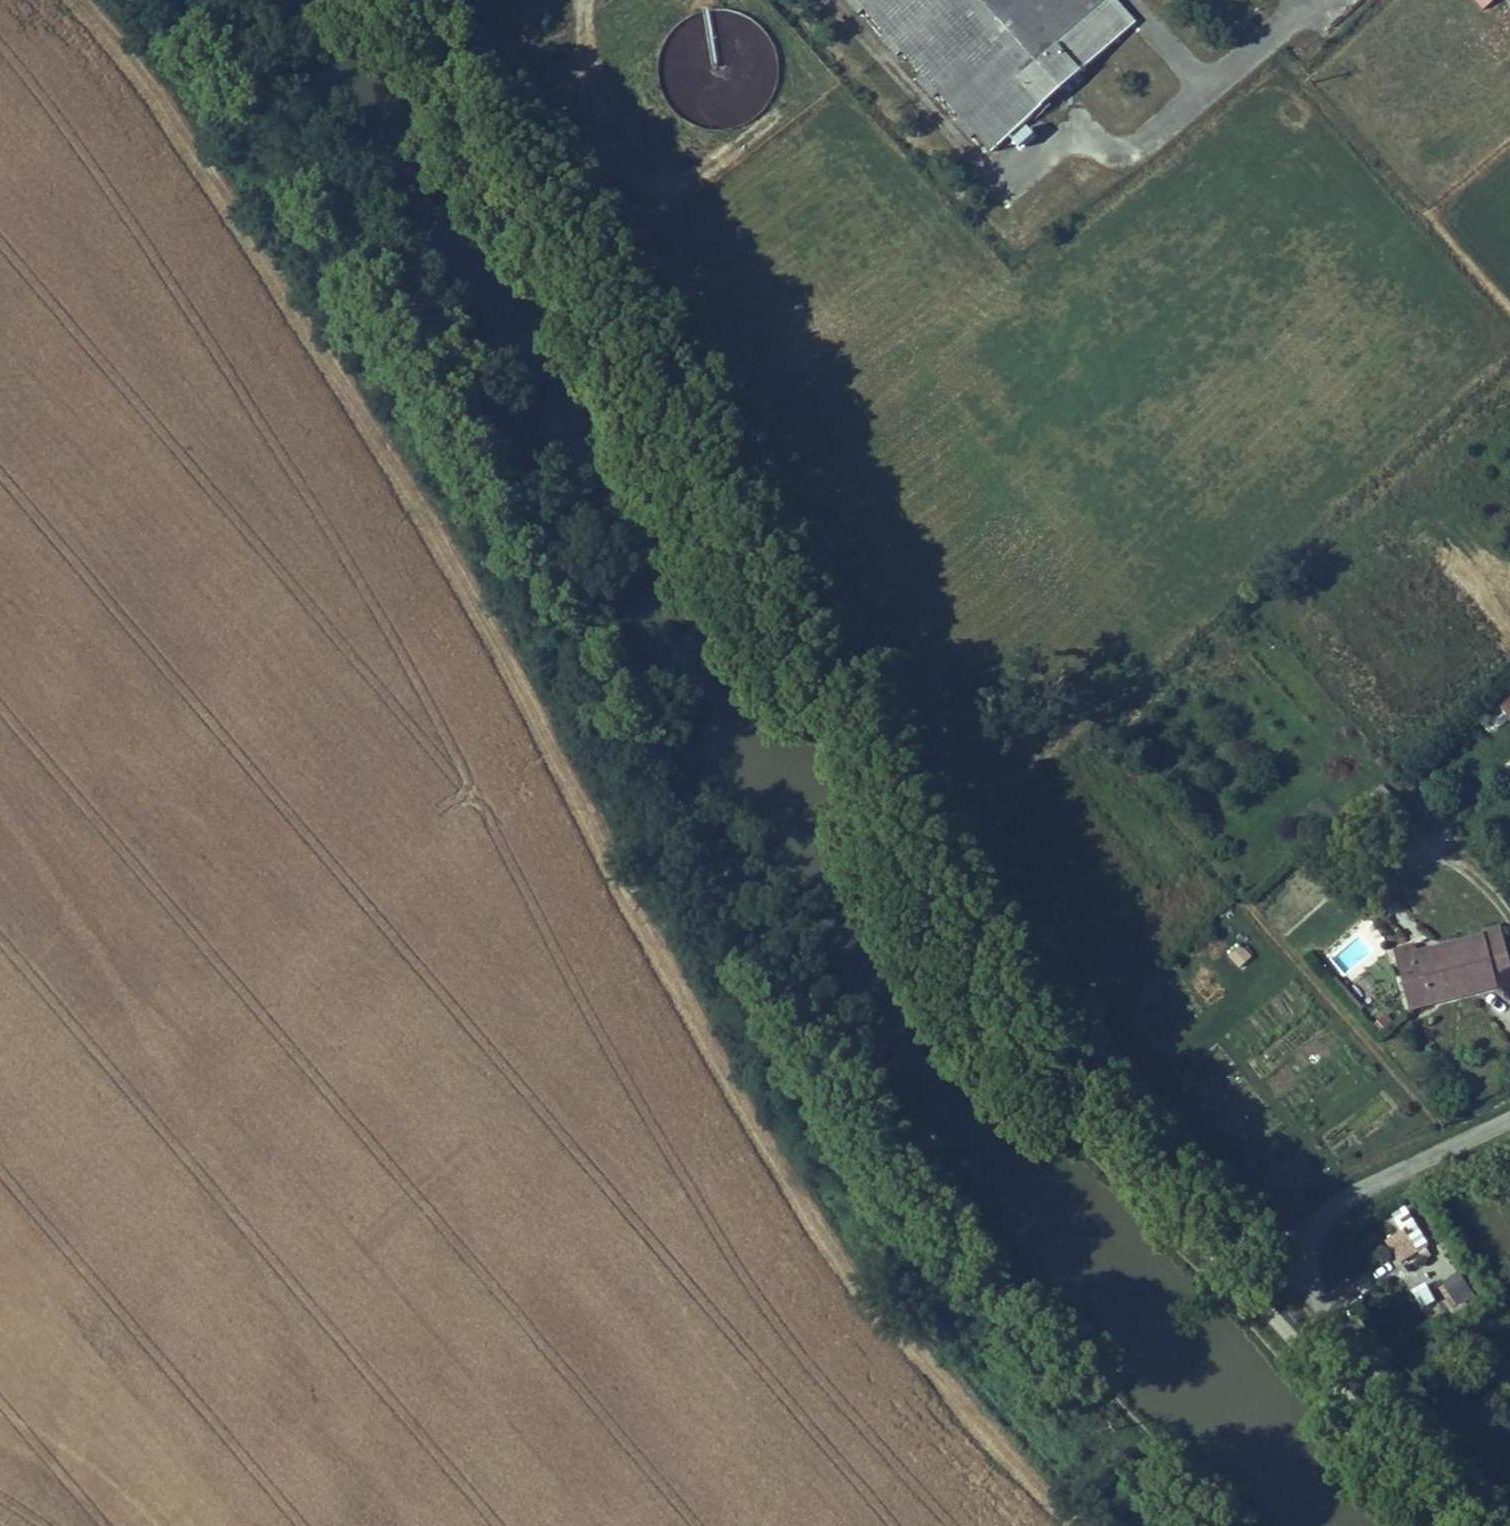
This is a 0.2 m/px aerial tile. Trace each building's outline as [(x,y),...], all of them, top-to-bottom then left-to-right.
[(854,14),(860,8),(882,33),(875,39),(890,55),(897,49),(920,74),(913,80),(929,98),(936,92),(956,115),(950,121),(966,139),(973,132),(989,151),(1137,20),(1118,0),(841,0),(854,14)] [(1509,718),(1509,686),(1494,701),(1509,718)] [(1491,977),(1487,964),(1507,958),(1499,930),(1480,936),(1483,946),(1418,964),(1416,956),(1395,962),(1401,982),(1420,976),(1429,1008),(1448,1003),(1444,990),(1491,977)] [(1237,970),(1254,961),(1245,944),(1228,952),(1237,970)] [(1507,958),(1487,964),(1491,977),(1509,972),(1509,968),(1507,958)] [(1429,1008),(1420,976),(1401,982),(1410,1014),(1429,1008)] [(1444,990),(1448,1003),(1494,990),(1491,977),(1444,990)] [(1404,1206),(1392,1215),(1402,1228),(1385,1240),(1402,1262),(1430,1241),(1404,1206)] [(1462,1272),(1443,1281),(1455,1305),(1473,1297),(1462,1272)] [(1429,1282),(1413,1287),(1422,1315),(1438,1310),(1429,1282)]
